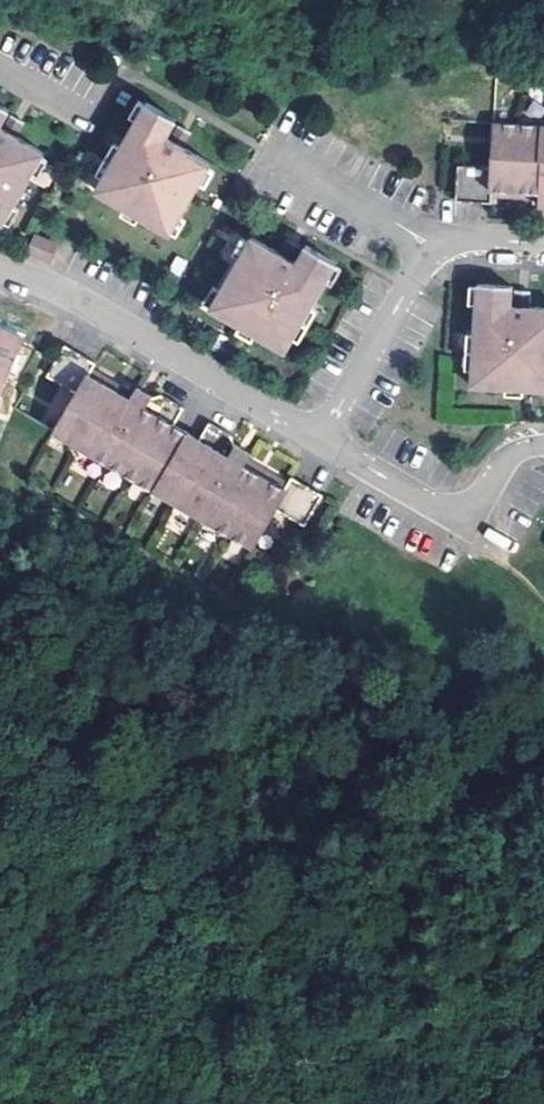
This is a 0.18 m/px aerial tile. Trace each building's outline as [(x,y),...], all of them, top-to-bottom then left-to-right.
[(148,100),(98,187),(171,228),(210,160),(183,145),(176,141),(170,138),(167,136),(178,117),(148,100)] [(6,217),(45,148),(17,132),(11,129),(5,125),(1,123),(9,108),(0,103),(0,213),(6,217)] [(11,129),(17,132),(25,119),(13,112),(5,125),(11,129)] [(495,123),(493,166),(457,164),(456,199),(489,200),(489,195),(490,187),(537,189),(537,198),(536,203),(543,204),(543,126),(495,123)] [(176,141),(183,145),(190,132),(178,125),(170,138),(176,141)] [(489,195),(537,198),(537,189),(490,187),(489,195)] [(34,233),(26,250),(44,257),(51,240),(34,233)] [(282,251),(254,236),(214,304),(289,346),(339,261),(309,244),(299,260),(295,258),(289,254),(282,251)] [(289,254),(295,258),(302,244),(290,237),(282,251),(289,254)] [(470,380),(543,384),(543,305),(526,304),(519,304),(512,303),(507,303),(508,284),(476,282),(470,380)] [(519,304),(526,304),(527,289),(513,288),(512,303),(519,304)] [(14,354),(17,345),(0,338),(0,348),(14,354)] [(14,354),(0,348),(0,390),(14,354)] [(47,378),(76,394),(54,429),(258,547),(281,509),(305,523),(323,492),(293,474),(291,480),(287,487),(246,465),(250,458),(253,451),(245,447),(234,441),(234,433),(211,420),(200,437),(176,423),(186,407),(162,393),(152,396),(145,392),(137,387),(135,392),(131,399),(90,377),(94,370),(96,365),(64,348),(47,378)] [(135,392),(94,370),(90,377),(131,399),(135,392)] [(291,480),(250,458),(246,465),(287,487),(291,480)]
